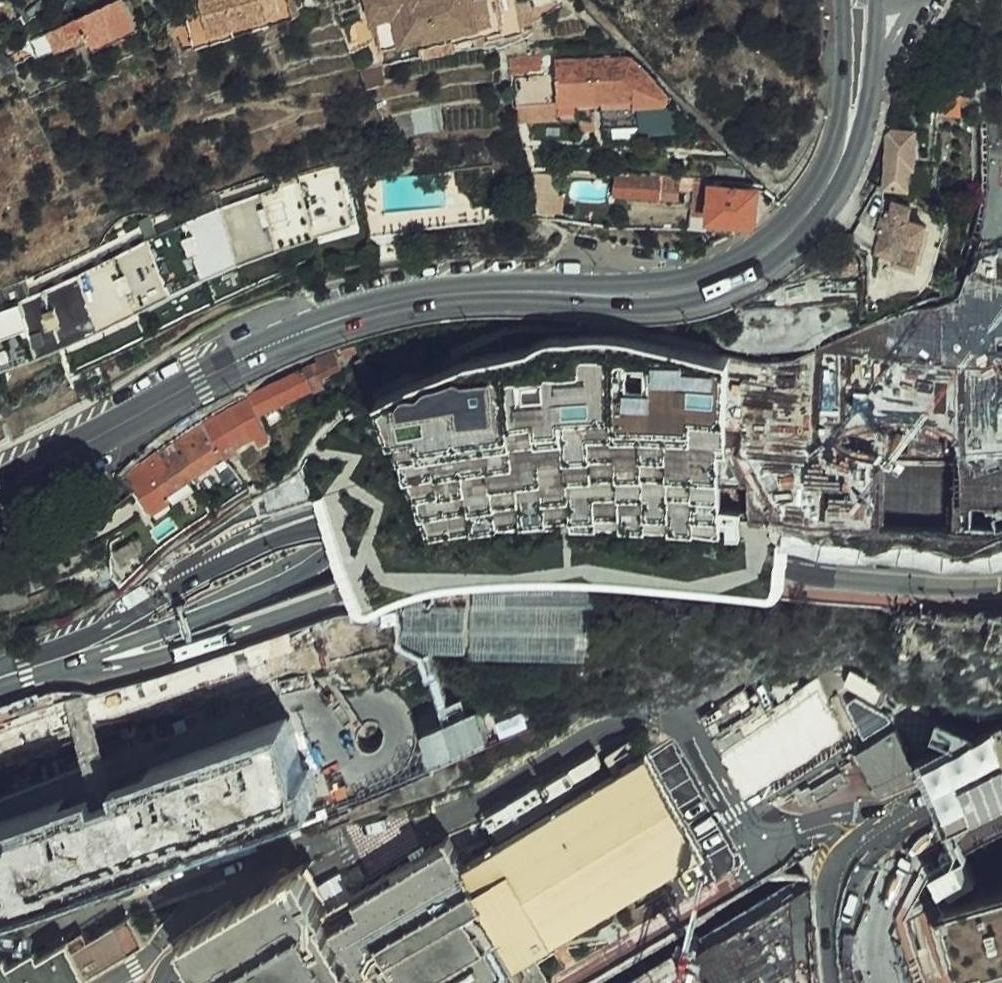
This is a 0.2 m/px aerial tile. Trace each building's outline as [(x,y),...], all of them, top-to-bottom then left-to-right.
[(67,19),(69,25),(71,30),(112,14),(106,0),(59,0),(26,13),(33,32),(67,19)] [(197,14),(194,0),(177,0),(183,28),(284,6),(283,0),(261,0),(197,14)] [(197,14),(261,0),(194,0),(197,14)] [(357,7),(363,5),(367,26),(470,9),(468,0),(355,0),(357,7)] [(470,9),(367,26),(363,5),(357,7),(360,27),(356,28),(367,46),(409,39),(407,28),(481,14),(479,0),(468,0),(470,9)] [(74,36),(114,19),(112,14),(71,30),(74,36)] [(28,43),(69,25),(67,19),(33,32),(15,39),(16,43),(27,39),(28,43)] [(514,57),(516,74),(544,72),(544,56),(514,57)] [(516,79),(520,123),(580,121),(580,111),(580,105),(606,103),(606,109),(607,130),(641,129),(640,102),(672,101),(674,98),(631,56),(558,61),(558,75),(516,79)] [(915,163),(917,133),(892,132),(891,136),(888,183),(910,184),(911,163),(915,163)] [(992,138),(988,204),(957,299),(871,331),(794,368),(744,371),(743,465),(742,509),(940,523),(980,525),(996,526),(1001,525),(1001,137),(992,138)] [(486,156),(452,161),(453,177),(462,178),(467,183),(471,190),(490,189),(486,156)] [(4,351),(68,328),(105,313),(176,279),(283,235),(317,224),(351,214),(339,168),(300,173),(298,167),(279,173),(282,183),(226,202),(189,217),(83,267),(48,281),(0,298),(0,352),(4,351)] [(339,168),(351,214),(359,212),(347,167),(339,168)] [(666,176),(617,172),(616,192),(666,196),(666,176)] [(726,180),(700,178),(697,212),(713,213),(713,218),(758,221),(760,190),(739,188),(729,187),(730,180),(726,180)] [(739,188),(739,181),(730,180),(729,187),(739,188)] [(884,223),(889,225),(884,247),(902,252),(901,255),(920,260),(929,221),(911,217),(914,205),(893,201),(891,212),(887,211),(884,223)] [(476,363),(377,401),(401,459),(407,479),(430,541),(534,528),(720,539),(720,448),(729,449),(731,360),(627,341),(599,337),(550,341),(529,354),(476,363)] [(356,346),(345,348),(347,355),(357,353),(356,346)] [(343,366),(334,348),(316,354),(319,361),(315,363),(321,377),(343,366)] [(326,387),(321,377),(315,363),(309,366),(315,379),(307,383),(311,389),(315,387),(317,391),(326,387)] [(263,412),(311,389),(307,383),(315,379),(309,366),(254,393),(263,412)] [(261,441),(271,437),(250,396),(227,407),(203,420),(133,468),(155,505),(170,496),(168,492),(223,456),(220,450),(225,447),(228,452),(234,449),(231,443),(249,431),(252,436),(257,434),(261,441)] [(152,506),(155,505),(133,468),(130,471),(152,506)] [(135,544),(115,563),(126,576),(147,557),(135,544)] [(472,609),(407,610),(408,656),(584,653),(583,623),(552,623),(551,587),(471,588),(472,609)] [(893,725),(853,748),(879,793),(919,769),(893,725)] [(0,835),(0,922),(328,800),(307,729),(0,835)] [(536,964),(712,859),(649,764),(464,865),(451,845),(329,916),(306,871),(174,955),(190,982),(547,982),(536,964)] [(966,908),(986,971),(1001,966),(1001,896),(966,908)] [(0,966),(0,982),(83,982),(144,945),(131,925),(91,950),(84,939),(43,965),(38,956),(12,973),(6,962),(0,966)]
